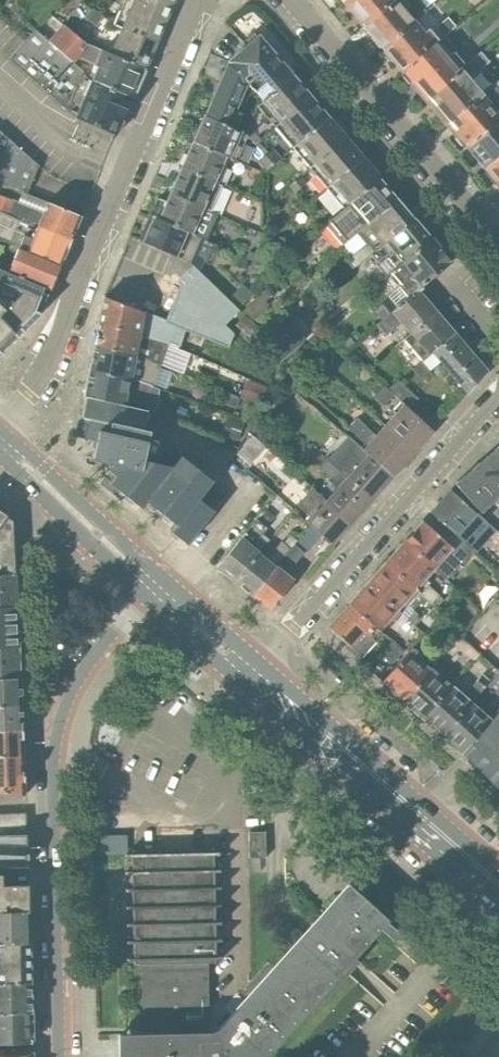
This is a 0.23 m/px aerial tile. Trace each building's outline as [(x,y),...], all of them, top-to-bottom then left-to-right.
[(123,2),(114,24),(122,27),(122,28),(156,42),(172,6),(157,0),(124,0),(123,2)] [(365,25),(394,0),(344,0),(365,25)] [(365,25),(384,48),(416,20),(427,11),(417,0),(394,0),(365,25)] [(97,25),(104,15),(92,7),(85,17),(97,25)] [(416,20),(384,48),(404,71),(446,35),(456,26),(449,18),(438,26),(440,27),(433,33),(430,29),(426,32),(416,20)] [(112,56),(112,52),(87,44),(64,24),(49,41),(36,29),(35,30),(73,62),(76,57),(99,65),(92,79),(133,97),(145,69),(112,56)] [(156,42),(122,28),(112,52),(112,56),(145,69),(156,42)] [(73,62),(35,30),(10,59),(58,102),(77,117),(116,135),(133,97),(92,79),(73,62)] [(229,61),(230,62),(255,92),(256,92),(267,83),(273,91),(292,74),(259,34),(257,36),(254,32),(243,42),(247,46),(229,61)] [(446,35),(404,71),(428,100),(465,66),(455,54),(459,50),(446,35)] [(465,66),(428,100),(449,124),(483,94),(470,78),(490,61),(482,52),(465,66)] [(230,62),(229,61),(205,116),(236,129),(243,113),(237,110),(243,99),(245,100),(255,92),(230,62)] [(274,126),(310,95),(292,74),(273,91),(261,101),(262,103),(257,107),(267,117),(274,126)] [(449,124),(468,147),(498,119),(498,87),(495,83),(483,94),(449,124)] [(328,116),(310,95),(274,126),(292,148),(328,116)] [(240,131),(236,129),(205,116),(194,142),(231,157),(237,160),(248,135),(246,134),(242,133),(243,131),(240,129),(240,131)] [(328,116),(292,148),(308,167),(345,136),(328,116)] [(468,147),(487,168),(498,158),(498,119),(468,147)] [(255,144),(261,139),(249,126),(246,134),(248,135),(255,144)] [(0,132),(0,181),(28,192),(39,166),(0,132)] [(325,187),(362,156),(345,136),(308,167),(325,187)] [(231,157),(194,142),(183,167),(219,183),(231,157)] [(266,156),(273,164),(282,157),(274,149),(266,156)] [(273,164),(266,156),(258,162),(266,171),(273,164)] [(343,209),(380,178),(362,156),(325,187),(343,209)] [(487,168),(498,183),(498,158),(487,168)] [(219,183),(183,167),(171,194),(208,210),(219,183)] [(261,171),(252,168),(249,175),(258,179),(261,171)] [(294,192),(307,182),(302,176),(289,185),(294,192)] [(342,246),(356,234),(398,199),(380,178),(343,209),(324,225),(342,246)] [(72,239),(81,216),(28,194),(23,204),(14,200),(13,201),(0,195),(0,210),(72,239)] [(208,210),(171,194),(167,202),(158,198),(156,199),(150,215),(201,237),(207,240),(219,214),(208,210)] [(371,255),(414,218),(398,199),(356,234),(365,245),(349,258),(357,267),(371,255)] [(61,264),(72,239),(0,210),(0,237),(21,245),(61,264)] [(201,237),(150,215),(139,240),(180,258),(191,262),(201,237)] [(388,275),(431,238),(414,218),(371,255),(380,265),(388,275)] [(409,298),(419,290),(452,262),(431,238),(388,275),(409,298)] [(9,272),(45,288),(50,290),(61,264),(21,245),(9,272)] [(250,250),(246,257),(257,263),(261,255),(250,250)] [(180,284),(166,322),(185,330),(229,347),(234,333),(225,325),(239,309),(193,267),(178,282),(180,284)] [(1,354),(39,317),(41,313),(36,311),(45,288),(9,272),(0,268),(0,353),(1,354)] [(253,293),(243,283),(230,297),(241,307),(253,293)] [(409,334),(436,311),(419,290),(409,298),(398,307),(382,320),(377,325),(386,336),(401,324),(409,334)] [(276,301),(267,291),(245,312),(255,322),(276,301)] [(382,320),(398,307),(390,297),(374,310),(382,320)] [(185,330),(166,322),(145,313),(108,299),(104,301),(99,325),(139,336),(140,332),(170,343),(180,345),(185,330)] [(433,352),(455,333),(436,311),(409,334),(403,340),(423,361),(433,352)] [(259,327),(245,314),(235,325),(249,337),(259,327)] [(293,354),(307,330),(292,321),(278,346),(293,354)] [(139,336),(99,325),(94,347),(161,366),(170,343),(140,332),(139,336)] [(455,333),(433,352),(467,392),(487,371),(455,333)] [(347,350),(355,343),(350,337),(342,344),(347,350)] [(161,366),(94,347),(89,370),(153,388),(159,372),(161,366)] [(311,360),(302,351),(290,363),(300,372),(311,360)] [(431,370),(424,361),(422,361),(413,368),(421,378),(431,370)] [(153,388),(89,370),(84,396),(87,397),(149,410),(156,411),(160,389),(153,388)] [(245,376),(241,397),(256,400),(260,379),(245,376)] [(404,404),(409,409),(418,398),(398,381),(389,391),(394,396),(404,404)] [(394,396),(389,391),(385,387),(375,397),(385,406),(394,396)] [(236,408),(241,395),(224,390),(220,403),(236,408)] [(149,410),(87,397),(82,417),(89,418),(85,438),(98,441),(93,460),(115,465),(110,471),(115,476),(110,483),(123,493),(143,509),(148,502),(177,524),(171,531),(189,545),(215,511),(213,509),(222,500),(208,489),(214,481),(181,456),(172,467),(144,461),(150,432),(144,431),(149,410)] [(386,425),(416,452),(434,431),(409,409),(404,404),(386,425)] [(244,423),(227,416),(221,434),(237,441),(244,423)] [(361,447),(394,477),(416,452),(386,425),(376,436),(366,427),(367,426),(357,418),(348,429),(364,444),(361,447)] [(326,460),(372,501),(394,477),(361,447),(349,436),(335,451),(326,460)] [(456,484),(481,513),(498,497),(498,446),(456,484)] [(326,501),(352,523),(372,501),(326,460),(319,468),(329,477),(327,480),(337,488),(326,501)] [(352,523),(326,501),(312,489),(298,506),(310,517),(306,521),(311,525),(322,535),(333,545),(352,523)] [(451,490),(431,513),(463,541),(483,518),(451,490)] [(218,567),(237,582),(259,554),(258,553),(260,550),(254,545),(266,528),(262,524),(270,515),(266,511),(218,567)] [(476,552),(431,513),(424,521),(415,530),(413,531),(407,537),(407,539),(405,541),(435,569),(444,558),(448,562),(450,559),(461,569),(476,552)] [(0,525),(0,575),(16,574),(13,521),(7,516),(8,515),(7,515),(6,515),(0,525)] [(311,550),(322,535),(311,525),(298,541),(254,596),(271,610),(294,581),(286,576),(309,548),(311,550)] [(254,596),(298,541),(290,535),(284,543),(282,542),(267,560),(259,554),(237,582),(254,596)] [(435,569),(405,541),(403,544),(401,544),(395,551),(395,553),(387,563),(419,592),(431,603),(432,602),(438,595),(427,585),(429,583),(425,580),(435,569)] [(369,583),(401,613),(408,605),(419,592),(387,563),(383,566),(381,567),(377,571),(377,573),(369,583)] [(0,575),(0,607),(17,606),(16,574),(0,575)] [(401,613),(369,583),(359,594),(356,594),(352,599),(353,601),(349,605),(382,634),(401,613)] [(438,595),(432,602),(437,607),(444,600),(438,595)] [(382,634),(349,605),(329,627),(350,645),(346,649),(359,660),(382,634)] [(0,607),(0,650),(19,650),(17,606),(0,607)] [(414,610),(407,618),(415,625),(422,617),(414,610)] [(401,697),(404,700),(431,668),(421,659),(422,657),(419,653),(424,648),(425,649),(431,643),(423,636),(383,681),(393,690),(393,692),(399,697),(401,697)] [(379,678),(403,651),(393,642),(369,669),(379,678)] [(0,650),(0,681),(21,680),(19,650),(0,650)] [(431,668),(404,700),(407,703),(407,705),(411,709),(414,708),(424,717),(452,684),(445,678),(449,674),(436,662),(431,668)] [(480,694),(490,681),(482,674),(471,686),(480,694)] [(0,681),(0,706),(22,705),(21,680),(0,681)] [(456,680),(452,684),(424,717),(427,721),(427,723),(431,726),(434,726),(443,735),(472,701),(465,695),(468,691),(456,680)] [(472,701),(443,735),(447,738),(447,740),(451,744),(454,744),(463,752),(492,719),(484,712),(487,707),(476,697),(472,701)] [(0,706),(0,732),(23,731),(22,705),(0,706)] [(492,719),(463,752),(467,756),(474,765),(498,788),(498,712),(492,719)] [(0,732),(0,757),(24,756),(23,731),(0,732)] [(0,757),(0,791),(26,794),(24,756),(0,757)] [(23,834),(23,818),(0,818),(0,834),(23,834)] [(260,833),(248,834),(248,833),(249,857),(266,857),(265,833),(260,833)] [(2,875),(2,866),(28,866),(27,834),(23,834),(0,834),(0,875),(2,875)] [(118,1033),(118,1056),(262,1056),(387,917),(380,911),(379,911),(357,892),(358,891),(350,884),(251,995),(222,1028),(218,1031),(214,1032),(210,1034),(209,1034),(207,961),(214,961),(214,964),(217,964),(215,848),(212,848),(212,850),(134,851),(134,849),(131,849),(133,964),(135,964),(136,961),(142,961),(143,1032),(118,1033)] [(29,911),(28,884),(2,885),(2,875),(0,875),(0,911),(29,911)] [(0,911),(0,944),(30,943),(29,911),(0,911)] [(31,982),(30,943),(0,944),(0,983),(31,982)] [(0,983),(0,1013),(31,1012),(31,982),(0,983)] [(32,1045),(32,1043),(31,1012),(0,1013),(0,1045),(32,1045)] [(32,1056),(32,1045),(0,1045),(0,1056),(33,1056),(32,1056)]
